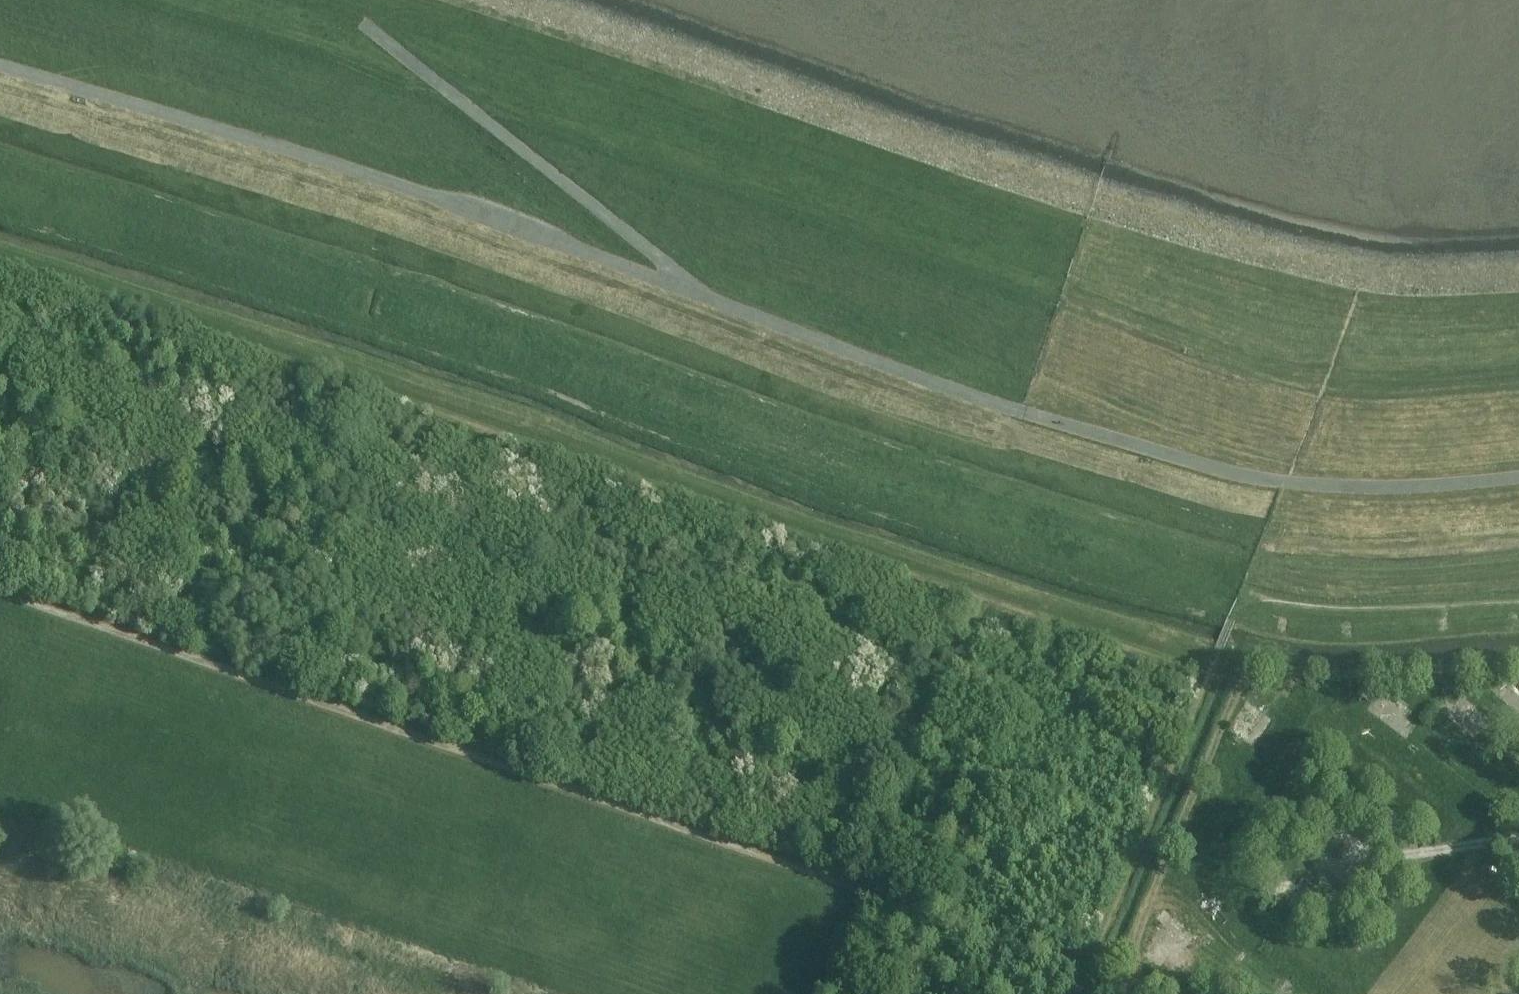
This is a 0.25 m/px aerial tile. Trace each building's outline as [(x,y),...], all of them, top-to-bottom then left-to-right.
[(1518,712),(1518,685),(1517,683),(1513,687),(1505,680),(1495,692),(1518,712)] [(1407,739),(1419,724),(1378,693),(1367,708),(1407,739)] [(1472,737),(1482,725),(1448,697),(1438,709),(1472,737)] [(1280,716),(1269,710),(1263,720),(1247,710),(1234,730),(1261,746),(1280,716)] [(1284,881),(1280,886),(1288,892),(1292,887),(1284,881)] [(1166,908),(1157,917),(1166,925),(1174,915),(1166,908)] [(1163,935),(1147,954),(1160,965),(1167,957),(1180,969),(1190,958),(1181,950),(1184,946),(1170,934),(1166,937),(1163,935)]
